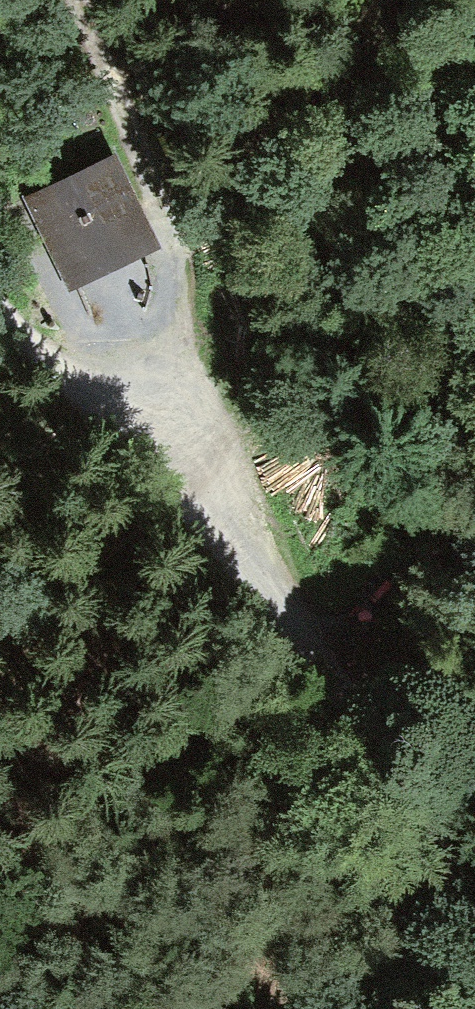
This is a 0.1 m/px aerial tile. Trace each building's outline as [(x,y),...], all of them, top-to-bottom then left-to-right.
[(116,158),(26,202),(72,293),(161,249),(116,158)]
